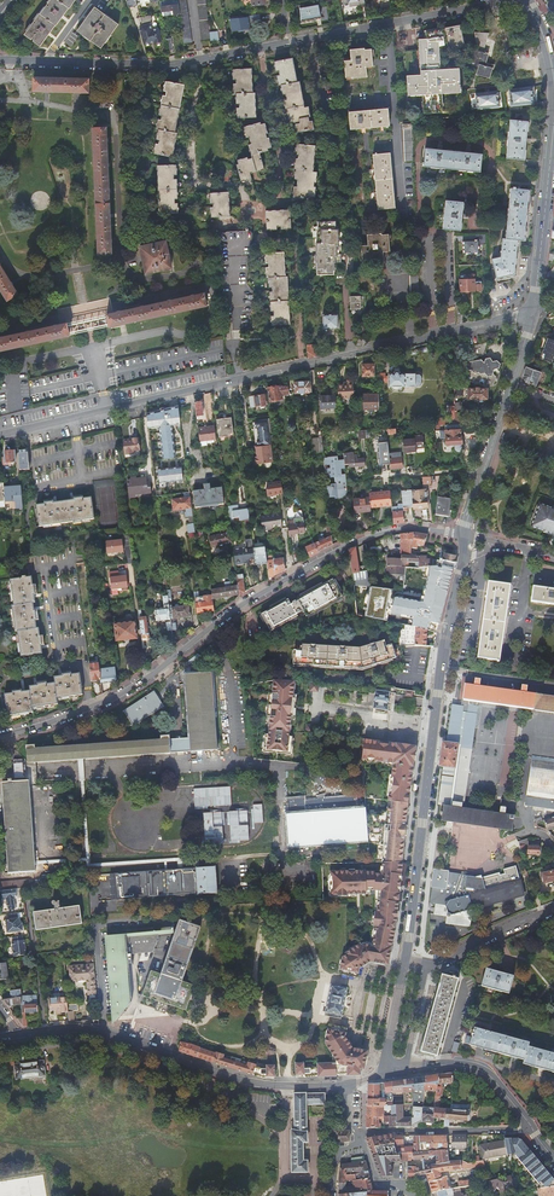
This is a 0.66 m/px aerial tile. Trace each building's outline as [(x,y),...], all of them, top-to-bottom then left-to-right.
[(41,14),(40,13),(25,35),(32,40),(33,39),(34,40),(34,42),(40,46),(55,25),(56,26),(57,24),(68,8),(69,8),(75,0),(50,0),(50,1),(41,14)] [(159,1),(161,12),(173,10),(174,15),(180,14),(178,0),(169,0),(159,1)] [(184,44),(192,43),(186,0),(178,0),(180,14),(184,44)] [(206,0),(198,0),(202,41),(210,40),(209,33),(206,0)] [(319,4),(300,8),(302,21),(322,18),(319,4)] [(94,7),(77,31),(101,48),(105,42),(118,24),(94,7)] [(239,25),(239,28),(261,26),(259,14),(239,17),(238,15),(230,16),(232,26),(239,25)] [(150,15),(140,18),(142,26),(141,27),(139,30),(144,46),(154,43),(154,44),(155,44),(157,45),(160,44),(161,42),(162,42),(161,41),(158,29),(152,30),(150,23),(152,20),(150,15)] [(421,71),(442,70),(440,49),(444,49),(463,45),(460,26),(419,34),(420,50),(421,71)] [(218,32),(209,33),(210,40),(210,43),(219,42),(218,32)] [(471,68),(478,70),(477,74),(490,78),(492,68),(485,66),(488,54),(484,52),(487,41),(489,33),(474,33),(475,34),(475,36),(476,39),(476,41),(476,42),(476,43),(476,46),(475,49),(475,51),(471,68)] [(350,50),(351,60),(344,61),(346,78),(352,77),(352,78),(367,77),(366,66),(372,66),(371,49),(364,50),(364,48),(350,50)] [(421,71),(420,50),(403,51),(403,54),(405,77),(407,77),(421,76),(421,71)] [(293,57),(277,60),(278,66),(275,67),(276,71),(279,71),(280,75),(277,75),(279,85),(281,85),(283,95),(286,94),(287,99),(284,99),(286,109),(287,109),(290,123),(295,122),(296,127),(299,126),(300,132),(314,129),(313,121),(301,123),(300,119),(311,117),(309,106),(305,107),(303,97),(294,99),(292,93),(302,91),(300,81),(298,82),(293,57)] [(252,68),(236,69),(236,75),(233,75),(233,79),(236,79),(237,84),(233,84),(234,88),(237,88),(237,94),(239,94),(239,99),(236,99),(237,104),(240,103),(240,108),(237,108),(237,112),(240,112),(240,118),(256,117),(256,107),(247,107),(247,103),(256,103),(255,92),(253,93),(252,83),(243,83),(243,79),(252,78),(252,68)] [(442,70),(421,71),(421,76),(407,77),(408,95),(423,94),(423,95),(424,113),(442,112),(441,93),(441,92),(448,92),(460,92),(460,91),(459,86),(460,86),(460,84),(459,84),(458,69),(445,70),(442,70)] [(89,79),(34,77),(33,91),(89,92),(89,79)] [(185,84),(169,81),(168,87),(164,87),(164,91),(167,91),(166,96),(163,95),(159,115),(162,115),(161,119),(158,119),(157,123),(161,124),(160,129),(162,130),(160,135),(158,135),(157,139),(160,140),(159,144),(156,143),(155,147),(158,148),(157,154),(165,156),(173,157),(175,147),(166,145),(167,141),(176,142),(178,132),(175,132),(177,122),(168,121),(169,116),(178,118),(182,98),(173,97),(174,93),(183,94),(185,84)] [(534,86),(507,89),(509,107),(534,105),(534,86)] [(498,91),(475,93),(477,109),(500,107),(498,91)] [(349,112),(351,129),(389,126),(388,108),(349,112)] [(522,121),(516,121),(511,120),(507,159),(525,161),(529,122),(522,121)] [(261,122),(246,126),(248,131),(245,132),(246,137),(249,136),(251,144),(248,144),(250,149),(253,148),(254,154),(251,155),(253,160),(256,171),(258,171),(257,168),(264,166),(260,153),(268,150),(268,148),(272,147),(269,137),(258,140),(257,136),(268,133),(265,123),(261,124),(261,122)] [(106,128),(93,128),(98,254),(112,254),(106,128)] [(411,129),(403,129),(404,161),(412,160),(411,129)] [(316,145),(300,144),(299,150),(296,150),(295,154),(299,154),(298,158),(295,158),(295,162),(298,163),(297,169),(299,169),(298,174),(295,174),(295,179),(298,179),(297,187),(294,186),(294,191),(297,192),(296,198),(311,199),(311,197),(315,197),(316,187),(305,186),(305,182),(316,183),(317,172),(313,172),(314,160),(305,159),(305,155),(315,156),(316,145)] [(481,172),(483,155),(426,148),(424,162),(423,162),(422,165),(424,165),(424,166),(481,172)] [(373,154),(378,209),(395,208),(390,153),(373,154)] [(252,178),(250,173),(249,168),(250,168),(249,161),(247,157),(237,160),(238,163),(236,164),(240,178),(246,177),(247,180),(252,178)] [(174,171),(174,164),(165,165),(157,165),(158,179),(158,199),(166,199),(168,199),(168,204),(167,204),(159,204),(159,214),(167,214),(175,213),(175,207),(178,207),(178,203),(175,203),(175,199),(178,199),(177,179),(175,179),(174,175),(177,175),(177,170),(174,171)] [(501,257),(492,259),(497,279),(515,275),(518,240),(524,240),(529,190),(516,188),(516,187),(514,186),(513,188),(511,188),(506,239),(503,238),(501,257)] [(229,192),(212,192),(213,199),(210,199),(210,203),(213,203),(213,207),(210,207),(211,211),(213,211),(214,217),(230,216),(230,206),(220,207),(220,203),(230,202),(229,192)] [(464,202),(446,200),(443,229),(461,231),(464,202)] [(285,226),(291,225),(290,210),(280,210),(281,219),(276,219),(276,210),(266,211),(266,226),(272,226),(273,229),(277,229),(277,226),(281,226),(281,229),(285,229),(285,226)] [(318,227),(318,231),(317,231),(317,248),(317,256),(316,256),(316,262),(317,262),(318,266),(318,275),(335,275),(334,262),(335,262),(335,256),(337,256),(337,255),(336,245),(338,245),(338,230),(336,230),(335,221),(318,222),(318,227)] [(368,235),(369,246),(362,246),(364,263),(370,262),(371,264),(384,262),(383,251),(390,251),(388,234),(381,235),(381,234),(368,235)] [(480,240),(463,240),(464,255),(480,255),(480,240)] [(166,241),(140,247),(142,253),(143,253),(146,266),(144,266),(146,273),(171,268),(166,241)] [(284,252),(268,253),(268,259),(265,259),(266,264),(268,263),(269,268),(266,268),(266,272),(269,272),(269,278),(272,278),(272,283),(269,284),(269,288),(272,288),(273,292),(269,292),(270,296),(273,296),(273,307),(270,308),(271,312),(274,312),(274,316),(271,316),(271,320),(274,320),(274,326),(291,325),(290,315),(281,316),(281,311),(290,311),(289,291),(279,291),(279,287),(289,286),(288,276),(286,276),(285,267),(276,267),(275,263),(285,262),(284,252)] [(0,265),(0,289),(7,301),(18,294),(0,265)] [(410,273),(410,293),(418,293),(418,273),(410,273)] [(461,294),(482,292),(481,283),(474,284),(474,276),(467,276),(468,281),(459,282),(461,294)] [(304,277),(302,277),(302,292),(304,292),(312,292),(312,283),(304,283),(304,277)] [(204,293),(107,315),(109,327),(207,305),(204,293)] [(362,295),(352,296),(352,309),(362,308),(362,295)] [(338,314),(323,315),(324,328),(339,328),(338,314)] [(553,334),(553,328),(549,327),(550,323),(544,322),(544,323),(539,323),(539,326),(538,326),(537,331),(553,334)] [(0,338),(0,351),(69,335),(67,323),(0,338)] [(357,347),(367,345),(367,336),(357,338),(357,347)] [(540,358),(551,362),(553,354),(553,340),(548,338),(540,358)] [(308,359),(316,357),(315,345),(307,345),(308,359)] [(458,363),(455,374),(455,375),(463,383),(472,381),(474,385),(479,383),(480,385),(482,385),(484,388),(493,386),(496,375),(494,372),(495,368),(499,367),(501,362),(498,359),(493,360),(490,357),(485,358),(484,362),(481,359),(477,360),(478,355),(473,355),(472,361),(458,363)] [(374,364),(362,364),(363,376),(374,375),(374,364)] [(526,382),(536,385),(541,372),(538,371),(539,369),(536,367),(535,370),(527,366),(524,377),(526,382)] [(389,376),(389,382),(389,386),(415,386),(416,385),(420,385),(421,383),(421,376),(420,375),(416,375),(416,373),(400,374),(400,369),(395,369),(395,374),(389,374),(389,376)] [(343,385),(337,385),(338,399),(348,398),(348,404),(350,404),(354,403),(353,380),(347,380),(347,382),(347,385),(343,385)] [(294,382),(295,394),(309,393),(309,392),(311,392),(310,381),(309,381),(294,382)] [(268,388),(270,402),(283,400),(282,395),(289,394),(288,386),(281,387),(281,386),(268,388)] [(482,388),(480,386),(477,386),(474,388),(469,388),(469,399),(475,399),(475,398),(482,398),(481,399),(488,399),(488,389),(482,389),(482,388)] [(254,396),(255,406),(266,404),(264,394),(254,396)] [(364,410),(380,410),(380,394),(364,394),(364,410)] [(320,396),(320,408),(335,408),(335,395),(320,396)] [(197,402),(195,402),(196,415),(203,415),(201,401),(197,402)] [(148,429),(159,427),(173,425),(181,425),(179,405),(146,412),(148,429)] [(455,409),(455,405),(450,405),(450,418),(439,418),(440,425),(455,424),(455,412),(455,409)] [(460,424),(466,423),(466,417),(461,417),(461,412),(457,412),(455,412),(455,424),(460,424)] [(216,419),(219,437),(229,436),(229,434),(233,433),(232,418),(216,419)] [(268,421),(270,435),(271,435),(270,419),(262,420),(263,422),(268,421)] [(263,422),(256,423),(259,447),(271,445),(270,435),(268,421),(263,422)] [(461,429),(460,424),(444,425),(444,430),(439,430),(439,439),(445,439),(445,445),(453,444),(454,449),(455,451),(457,452),(459,451),(461,450),(462,448),(462,436),(461,436),(461,429)] [(214,426),(198,428),(200,446),(217,444),(214,426)] [(415,438),(403,439),(404,452),(410,452),(411,452),(416,451),(416,448),(424,447),(423,435),(414,436),(415,438)] [(323,455),(321,438),(319,439),(313,439),(315,456),(323,455)] [(124,441),(125,455),(133,454),(133,451),(140,451),(139,439),(124,441)] [(390,463),(388,441),(378,442),(379,451),(378,452),(378,457),(380,456),(380,464),(390,463)] [(259,447),(261,464),(273,462),(271,445),(259,447)] [(20,475),(30,474),(29,463),(28,463),(27,449),(23,449),(23,451),(18,451),(19,464),(20,475)] [(14,452),(4,452),(5,460),(2,460),(3,466),(11,465),(11,463),(15,463),(14,452)] [(353,452),(343,452),(344,460),(344,463),(348,463),(349,466),(365,465),(364,458),(362,458),(357,459),(357,457),(357,454),(353,454),(353,452)] [(403,467),(401,452),(390,453),(391,469),(403,467)] [(327,497),(333,496),(333,495),(334,494),(335,494),(335,497),(343,496),(343,492),(347,491),(346,481),(346,479),(346,476),(345,474),(342,474),(341,467),(345,467),(344,463),(344,460),(337,460),(337,457),(333,457),(328,457),(328,458),(323,458),(325,477),(329,476),(329,477),(335,476),(336,483),(331,484),(331,486),(326,486),(327,489),(327,497)] [(181,466),(158,469),(159,483),(183,480),(181,466)] [(129,496),(152,493),(150,483),(147,483),(147,479),(135,480),(134,478),(131,479),(131,481),(127,482),(129,496)] [(283,493),(281,481),(268,483),(268,487),(266,488),(267,496),(274,495),(274,494),(277,494),(283,493)] [(224,504),(222,488),(210,490),(210,484),(204,485),(205,490),(193,492),(195,508),(224,504)] [(22,501),(22,497),(21,487),(4,488),(5,502),(22,501)] [(426,489),(411,490),(413,506),(413,507),(413,508),(414,508),(416,509),(419,509),(420,507),(428,506),(426,489)] [(377,506),(391,505),(390,490),(369,492),(369,497),(370,508),(377,507),(377,506)] [(413,506),(411,490),(401,491),(402,503),(397,504),(398,506),(392,507),(392,512),(393,524),(404,522),(402,511),(407,510),(407,507),(413,506)] [(185,499),(182,499),(183,505),(183,510),(186,510),(187,518),(193,518),(190,496),(184,496),(185,499)] [(451,498),(438,496),(436,514),(451,516),(452,510),(450,509),(451,498)] [(371,511),(370,508),(369,497),(353,499),(355,513),(371,511)] [(95,519),(91,498),(84,499),(84,498),(74,499),(74,500),(54,503),(54,502),(45,503),(45,504),(37,505),(39,527),(95,519)] [(553,534),(553,508),(540,502),(532,525),(553,534)] [(238,506),(228,507),(230,523),(235,522),(234,518),(240,518),(240,521),(246,521),(250,520),(249,510),(239,511),(238,506)] [(337,509),(329,509),(329,512),(329,516),(330,518),(330,519),(338,518),(337,509)] [(275,513),(260,515),(262,529),(273,527),(272,526),(272,524),(276,523),(277,526),(282,525),(280,511),(275,512),(275,513)] [(318,551),(332,545),(330,519),(330,518),(329,516),(325,516),(327,528),(328,537),(325,538),(324,537),(319,539),(320,540),(314,543),(318,551)] [(187,524),(190,537),(197,536),(194,522),(187,524)] [(304,522),(288,524),(289,537),(295,536),(295,533),(305,532),(304,522)] [(230,532),(210,538),(212,548),(233,543),(230,532)] [(414,539),(411,539),(411,548),(417,549),(417,548),(418,544),(424,546),(425,546),(429,535),(415,534),(414,539)] [(388,575),(405,576),(405,567),(406,562),(419,562),(419,567),(430,567),(433,567),(433,562),(434,560),(426,559),(423,556),(421,556),(419,556),(407,556),(407,554),(411,554),(411,548),(411,539),(401,539),(401,560),(388,560),(388,567),(388,575)] [(122,540),(106,542),(107,554),(114,553),(117,553),(124,552),(122,540)] [(246,549),(234,550),(234,555),(235,564),(256,561),(254,549),(253,540),(246,541),(246,549)] [(306,547),(310,557),(319,552),(318,551),(314,543),(306,547)] [(383,554),(381,546),(370,548),(371,556),(383,554)] [(254,549),(256,561),(256,565),(267,564),(266,556),(265,548),(254,549)] [(355,548),(349,550),(353,573),(354,585),(363,586),(370,587),(367,572),(360,573),(359,567),(355,548)] [(443,561),(455,562),(456,556),(453,555),(442,553),(441,560),(443,560),(443,561)] [(266,556),(267,564),(269,579),(286,570),(284,559),(275,560),(274,555),(266,556)] [(428,631),(436,633),(443,609),(444,605),(448,593),(454,568),(441,567),(430,567),(424,602),(392,596),(393,589),(383,588),(370,587),(364,616),(406,625),(416,627),(428,631)] [(119,572),(110,573),(112,590),(118,589),(121,589),(122,589),(128,588),(127,576),(119,577),(119,572)] [(237,576),(238,579),(238,586),(240,595),(240,596),(245,593),(243,575),(237,576)] [(18,631),(21,657),(43,654),(42,646),(43,646),(42,636),(40,636),(39,629),(38,629),(37,621),(39,620),(38,611),(36,611),(35,603),(36,603),(35,595),(36,595),(35,585),(33,585),(32,578),(27,578),(27,577),(23,578),(23,579),(11,580),(14,606),(12,606),(16,632),(18,631)] [(262,615),(271,632),(299,617),(298,615),(304,611),(307,617),(343,598),(333,580),(298,600),(295,595),(288,599),(289,600),(262,615)] [(478,658),(497,661),(497,663),(499,663),(499,661),(500,661),(505,623),(511,583),(488,580),(487,590),(486,595),(486,600),(485,605),(484,612),(484,616),(483,620),(483,623),(482,629),(481,637),(480,642),(478,658)] [(225,588),(212,590),(213,596),(213,599),(240,595),(238,586),(233,587),(225,588)] [(197,587),(194,587),(197,614),(206,612),(204,598),(201,599),(197,596),(197,593),(197,587)] [(533,587),(531,602),(553,605),(553,590),(533,587)] [(169,607),(167,592),(166,592),(167,597),(163,597),(165,610),(155,611),(157,622),(171,620),(169,607)] [(204,597),(204,598),(206,612),(215,611),(213,600),(213,599),(213,596),(204,597)] [(171,620),(174,646),(181,641),(180,634),(177,634),(176,630),(178,630),(177,623),(176,623),(175,620),(190,618),(189,606),(172,608),(172,606),(169,607),(171,620)] [(141,610),(138,610),(142,639),(151,638),(149,623),(147,623),(146,617),(142,618),(141,610)] [(135,622),(115,625),(117,641),(137,639),(135,622)] [(401,629),(399,639),(399,641),(401,647),(414,646),(414,645),(426,646),(428,631),(416,627),(406,625),(405,630),(401,629)] [(302,650),(294,649),(293,663),(362,668),(396,658),(393,644),(385,647),(384,643),(385,642),(385,640),(375,643),(374,642),(372,643),(370,643),(370,645),(360,648),(345,647),(345,645),(343,646),(340,645),(340,646),(316,645),(316,644),(314,644),(311,643),(311,645),(303,644),(302,650)] [(419,648),(403,649),(393,665),(393,685),(423,689),(428,649),(419,648)] [(99,664),(90,665),(92,681),(101,680),(100,677),(99,667),(99,664)] [(5,694),(8,716),(32,713),(32,709),(59,704),(58,699),(83,694),(80,674),(72,675),(71,671),(62,673),(62,676),(54,677),(55,682),(47,684),(47,681),(37,682),(38,685),(30,686),(30,690),(23,691),(22,689),(12,690),(13,693),(5,694)] [(181,739),(170,740),(170,753),(191,752),(193,753),(218,751),(213,672),(191,674),(185,674),(190,739),(181,739)] [(117,682),(116,675),(100,677),(101,680),(101,684),(106,683),(117,682)] [(522,692),(522,686),(517,685),(516,691),(477,686),(475,686),(476,679),(470,678),(469,685),(460,683),(457,700),(460,700),(459,705),(449,704),(445,742),(437,742),(433,767),(440,768),(436,805),(438,805),(462,808),(463,803),(468,771),(478,706),(469,705),(469,701),(553,714),(553,697),(522,692)] [(275,679),(274,679),(274,684),(273,693),(270,693),(268,716),(271,717),(269,734),(267,734),(265,734),(265,735),(263,751),(269,752),(285,754),(291,754),(292,744),(292,737),(291,736),(289,736),(291,716),(293,716),(295,699),(293,698),(295,681),(275,679)] [(294,720),(297,695),(295,695),(296,681),(295,681),(293,698),(295,699),(293,716),(291,716),(289,736),(291,736),(292,720),(294,720)] [(319,682),(311,682),(310,691),(314,691),(318,688),(319,682)] [(390,693),(376,691),(375,696),(374,703),(373,709),(388,711),(388,706),(389,706),(390,699),(389,699),(390,693)] [(133,727),(145,719),(148,717),(164,707),(160,700),(154,692),(123,711),(124,712),(133,726),(133,727)] [(145,719),(159,740),(161,740),(161,738),(161,737),(148,717),(145,719)] [(310,725),(307,725),(306,734),(313,735),(314,729),(310,725)] [(265,735),(263,735),(261,753),(269,754),(269,752),(263,751),(265,735)] [(26,746),(27,764),(36,763),(80,760),(170,754),(170,753),(170,740),(169,736),(161,737),(161,738),(161,740),(159,740),(35,749),(35,747),(35,746),(26,746)] [(415,748),(369,741),(367,762),(392,767),(388,800),(410,803),(415,748)] [(291,754),(285,754),(284,755),(292,756),(294,745),(292,744),(291,754)] [(553,810),(553,759),(531,756),(530,758),(524,797),(523,806),(553,810)] [(36,763),(27,764),(29,781),(29,786),(37,785),(36,763)] [(29,786),(29,781),(12,783),(12,779),(8,779),(8,783),(2,783),(2,784),(3,784),(9,872),(9,873),(35,871),(35,863),(29,786)] [(368,814),(367,809),(358,810),(357,797),(356,796),(357,797),(342,798),(327,800),(326,796),(320,798),(320,800),(306,801),(305,799),(306,799),(306,798),(289,799),(289,800),(290,800),(291,815),(288,815),(290,846),(370,840),(369,834),(368,814)] [(364,894),(366,894),(366,890),(370,890),(374,890),(380,891),(379,908),(377,908),(377,912),(374,912),(374,913),(373,925),(373,926),(376,927),(375,931),(376,932),(375,937),(373,937),(372,943),(373,943),(373,946),(363,944),(361,945),(359,944),(356,946),(349,951),(345,953),(346,955),(342,957),(342,960),(341,961),(340,966),(339,974),(357,978),(359,969),(369,961),(388,965),(391,946),(395,929),(402,863),(407,803),(392,801),(392,808),(387,807),(387,811),(386,815),(381,815),(378,815),(370,814),(368,814),(369,834),(384,836),(381,863),(381,867),(383,867),(382,874),(379,874),(374,873),(374,872),(369,872),(365,872),(365,871),(354,871),(354,872),(348,872),(348,871),(343,871),(338,871),(329,871),(329,880),(331,880),(331,886),(329,886),(330,895),(337,895),(337,897),(346,896),(346,895),(351,895),(356,895),(361,895),(363,895),(364,894)] [(495,813),(462,808),(438,805),(437,813),(434,813),(434,816),(436,816),(435,822),(450,824),(451,824),(508,832),(510,816),(501,815),(502,808),(496,807),(495,813)] [(544,831),(553,828),(553,819),(542,822),(544,831)] [(384,836),(369,834),(370,840),(370,843),(378,844),(376,863),(381,863),(384,836)] [(524,846),(524,855),(537,856),(537,847),(524,846)] [(480,878),(476,877),(443,871),(430,869),(428,888),(426,903),(433,903),(442,906),(444,913),(471,908),(475,907),(475,908),(525,895),(514,866),(501,870),(502,874),(498,875),(498,873),(480,878)] [(116,900),(217,893),(215,867),(182,869),(114,874),(116,900)] [(553,882),(553,869),(537,873),(540,885),(553,882)] [(331,886),(331,880),(329,880),(327,880),(328,897),(337,897),(337,895),(330,895),(329,886),(331,886)] [(21,888),(1,891),(2,896),(3,896),(3,898),(5,898),(6,902),(7,902),(8,909),(15,908),(15,902),(15,898),(16,897),(17,902),(23,901),(21,888)] [(34,909),(36,926),(39,926),(39,924),(47,924),(47,925),(70,923),(70,922),(77,921),(77,922),(82,922),(80,906),(59,907),(59,905),(61,905),(60,900),(61,900),(61,899),(59,899),(59,901),(58,901),(58,900),(57,900),(56,900),(56,901),(56,902),(57,902),(58,902),(58,907),(34,909)] [(442,906),(433,903),(432,915),(444,917),(443,925),(469,927),(471,908),(444,913),(442,906)] [(19,918),(18,918),(9,919),(4,920),(3,922),(4,927),(6,928),(7,928),(7,933),(23,931),(22,924),(20,924),(19,918)] [(152,971),(143,996),(159,1001),(169,1004),(186,1010),(195,985),(182,981),(187,968),(201,927),(181,920),(177,930),(176,934),(162,974),(152,971)] [(366,942),(363,944),(373,946),(373,943),(372,943),(373,937),(375,937),(376,932),(375,931),(376,927),(373,926),(369,943),(366,942)] [(134,954),(142,954),(156,952),(157,948),(155,948),(159,935),(176,934),(177,930),(161,931),(154,932),(153,928),(133,930),(133,934),(132,934),(134,954)] [(133,965),(132,963),(131,955),(134,954),(132,934),(116,935),(108,935),(116,1021),(124,1012),(125,1010),(127,1010),(127,1008),(133,1001),(129,964),(131,964),(133,965)] [(12,941),(13,946),(13,951),(14,956),(27,954),(25,940),(12,941)] [(142,954),(134,954),(131,955),(132,963),(136,963),(137,970),(142,954)] [(59,977),(58,962),(43,963),(44,978),(59,977)] [(6,963),(1,963),(0,963),(0,981),(8,979),(6,963)] [(96,994),(94,964),(69,966),(70,982),(86,980),(87,995),(96,994)] [(520,976),(493,968),(488,986),(515,993),(520,976)] [(465,979),(448,973),(427,1051),(444,1056),(465,979)] [(330,1014),(341,1016),(347,988),(336,986),(330,985),(324,1012),(330,1014)] [(10,991),(12,999),(21,997),(21,989),(10,991)] [(22,1017),(22,1026),(25,1027),(26,1027),(25,1024),(28,1024),(27,1017),(25,1017),(25,1013),(39,1012),(38,1005),(37,1005),(37,996),(24,997),(25,1002),(21,1002),(21,1005),(22,1017)] [(3,1000),(8,1006),(21,1005),(21,1002),(21,997),(12,999),(3,1000)] [(68,1012),(67,997),(49,999),(51,1011),(56,1011),(56,1014),(56,1015),(57,1015),(61,1015),(61,1013),(68,1012)] [(166,1011),(169,1004),(159,1001),(156,1008),(166,1011)] [(303,1063),(295,1064),(295,1075),(306,1074),(307,1077),(317,1076),(318,1077),(336,1076),(336,1074),(346,1074),(346,1075),(360,1075),(360,1069),(364,1069),(367,1051),(352,1048),(345,1037),(346,1028),(328,1025),(325,1043),(332,1054),(335,1058),(335,1063),(333,1063),(317,1064),(317,1066),(312,1066),(312,1068),(304,1069),(303,1063)] [(480,1027),(476,1045),(531,1060),(530,1064),(553,1070),(553,1051),(535,1046),(536,1042),(480,1027)] [(181,1042),(179,1051),(198,1057),(201,1047),(191,1044),(189,1043),(181,1042)] [(215,1052),(201,1047),(198,1057),(213,1062),(215,1052)] [(215,1052),(213,1062),(233,1068),(253,1074),(262,1077),(263,1077),(266,1078),(266,1077),(275,1077),(274,1065),(266,1065),(266,1069),(263,1069),(255,1066),(256,1064),(248,1062),(247,1065),(239,1063),(240,1059),(239,1059),(231,1057),(230,1060),(223,1058),(224,1055),(215,1052)] [(44,1077),(43,1062),(13,1064),(15,1080),(44,1077)] [(452,1084),(453,1073),(447,1074),(438,1075),(436,1091),(435,1105),(434,1108),(439,1109),(441,1095),(442,1095),(442,1083),(452,1084)] [(436,1091),(438,1075),(425,1077),(424,1090),(436,1091)] [(424,1090),(425,1077),(416,1078),(414,1079),(413,1089),(424,1090)] [(413,1089),(414,1079),(405,1080),(392,1081),(392,1097),(404,1096),(404,1105),(409,1105),(412,1105),(413,1089)] [(392,1097),(392,1081),(385,1082),(381,1083),(368,1084),(367,1099),(379,1099),(380,1093),(385,1092),(385,1099),(385,1105),(390,1105),(391,1105),(392,1097)] [(307,1130),(306,1130),(306,1105),(325,1104),(324,1093),(306,1093),(305,1092),(293,1093),(294,1130),(291,1130),(291,1172),(307,1172),(307,1160),(303,1160),(303,1142),(307,1142),(307,1130)] [(383,1117),(384,1117),(384,1105),(367,1106),(367,1117),(379,1117),(383,1117)] [(396,1127),(411,1127),(412,1119),(403,1119),(402,1105),(401,1105),(396,1105),(396,1117),(396,1127)] [(444,1127),(449,1127),(449,1120),(469,1121),(469,1110),(468,1110),(469,1106),(461,1105),(461,1107),(451,1107),(451,1109),(446,1109),(445,1119),(444,1127)] [(411,1127),(415,1127),(415,1125),(420,1123),(422,1122),(423,1111),(423,1107),(420,1107),(412,1106),(412,1113),(412,1119),(411,1127)] [(441,1109),(439,1109),(434,1108),(434,1112),(433,1118),(445,1119),(446,1109),(445,1109),(441,1109)] [(422,1122),(433,1123),(433,1118),(434,1112),(423,1111),(422,1122)] [(379,1121),(379,1120),(379,1117),(367,1117),(366,1128),(379,1128),(379,1126),(381,1126),(381,1128),(381,1123),(379,1123),(379,1121)] [(389,1127),(396,1127),(396,1117),(390,1117),(384,1117),(383,1117),(383,1121),(389,1121),(389,1127)] [(342,1141),(349,1140),(349,1130),(342,1130),(341,1125),(336,1125),(332,1124),(332,1139),(335,1140),(335,1144),(342,1142),(342,1141)] [(382,1155),(396,1153),(395,1136),(395,1134),(366,1138),(373,1156),(381,1154),(382,1155)] [(435,1151),(448,1150),(446,1135),(419,1136),(420,1152),(428,1151),(435,1151)] [(466,1149),(466,1135),(453,1135),(453,1149),(466,1149)] [(412,1152),(420,1152),(419,1136),(414,1136),(414,1145),(414,1147),(411,1147),(411,1145),(404,1145),(403,1136),(395,1136),(396,1153),(400,1153),(407,1153),(412,1152)] [(553,1186),(553,1180),(548,1173),(540,1163),(529,1150),(521,1140),(520,1139),(519,1139),(518,1138),(505,1138),(504,1138),(504,1140),(507,1154),(507,1155),(514,1154),(542,1187),(553,1186)] [(483,1159),(507,1154),(504,1140),(480,1146),(483,1159)] [(437,1165),(449,1161),(448,1150),(435,1151),(428,1151),(420,1152),(412,1152),(413,1160),(417,1160),(429,1158),(429,1157),(431,1157),(431,1158),(432,1158),(433,1158),(434,1158),(434,1157),(434,1156),(436,1156),(438,1155),(439,1160),(436,1160),(436,1165),(437,1165)] [(400,1153),(396,1153),(382,1155),(381,1154),(373,1156),(375,1163),(383,1162),(391,1160),(391,1162),(402,1161),(400,1153)] [(391,1160),(383,1162),(385,1169),(392,1168),(391,1162),(391,1160)] [(441,1173),(484,1166),(483,1161),(480,1162),(473,1163),(468,1163),(462,1161),(449,1161),(437,1165),(436,1165),(432,1166),(432,1173),(427,1174),(427,1175),(432,1193),(450,1190),(450,1188),(448,1188),(446,1181),(447,1180),(446,1177),(442,1178),(441,1173)] [(341,1165),(339,1183),(346,1184),(346,1180),(346,1174),(347,1173),(356,1173),(356,1174),(355,1174),(356,1180),(362,1180),(370,1179),(366,1162),(365,1162),(352,1163),(341,1165)] [(383,1162),(375,1163),(380,1176),(382,1177),(392,1176),(392,1168),(385,1169),(383,1162)] [(414,1177),(427,1175),(427,1174),(432,1173),(432,1166),(432,1165),(430,1166),(416,1168),(415,1165),(413,1165),(414,1167),(414,1177)] [(500,1192),(509,1189),(509,1188),(514,1186),(511,1176),(507,1177),(508,1181),(506,1182),(499,1178),(488,1181),(489,1184),(490,1187),(491,1189),(494,1191),(496,1188),(497,1187),(499,1188),(499,1190),(499,1191),(500,1192)] [(373,1192),(373,1191),(370,1179),(362,1180),(356,1180),(353,1180),(354,1187),(346,1188),(346,1184),(339,1183),(339,1194),(366,1192),(373,1192)] [(538,1188),(539,1195),(553,1195),(553,1186),(542,1187),(538,1188)]
